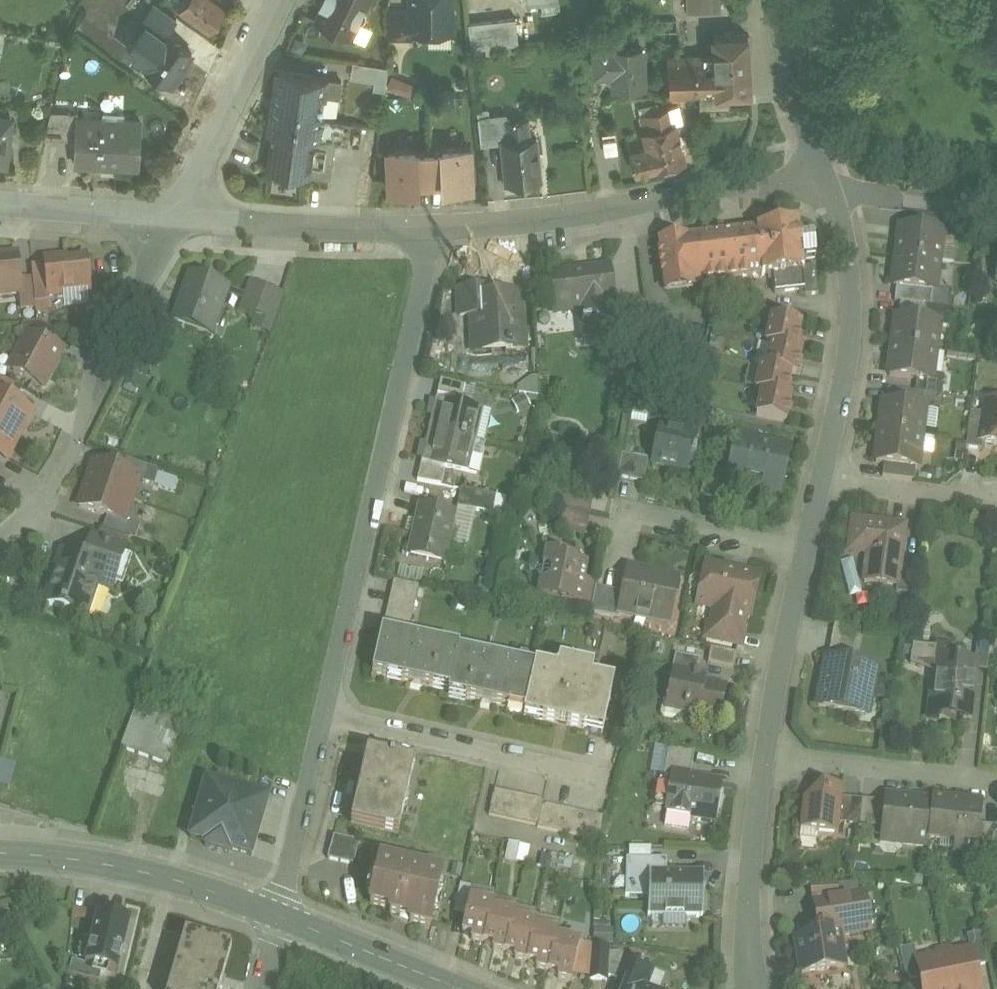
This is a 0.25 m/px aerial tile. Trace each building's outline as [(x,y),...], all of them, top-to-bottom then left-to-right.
[(154,0),(136,0),(132,5),(157,22),(166,9),(154,0)] [(177,5),(208,28),(211,24),(214,26),(220,17),(217,15),(228,0),(181,0),(177,5)] [(318,20),(350,35),(357,22),(362,21),(366,17),(366,11),(364,7),(367,0),(328,0),(318,20)] [(408,34),(455,33),(455,0),(408,0),(408,34)] [(688,11),(721,10),(720,0),(688,0),(688,11)] [(516,16),(468,21),(471,48),(519,42),(516,16)] [(675,18),(653,19),(654,41),(676,40),(675,18)] [(169,28),(144,62),(173,84),(186,65),(184,63),(192,52),(176,39),(179,35),(169,28)] [(747,33),(714,34),(714,54),(668,57),(669,67),(661,68),(661,81),(669,81),(670,95),(730,92),(750,91),(747,33)] [(642,42),(613,43),(613,45),(595,45),(596,70),(614,69),(614,83),(644,82),(642,42)] [(358,59),(356,75),(379,80),(378,87),(390,89),(394,66),(358,59)] [(342,80),(279,71),(265,167),(330,177),(336,141),(347,142),(350,120),(321,116),(325,93),(340,95),(342,80)] [(393,76),(393,91),(417,91),(417,76),(393,76)] [(730,92),(699,94),(700,109),(731,107),(730,92)] [(667,108),(640,114),(644,131),(672,124),(667,108)] [(79,113),(51,113),(51,139),(75,139),(76,119),(79,120),(79,113)] [(531,117),(507,121),(506,115),(486,117),(489,143),(501,141),(507,187),(525,186),(524,181),(540,178),(531,117)] [(0,118),(0,162),(5,163),(11,119),(0,118)] [(121,133),(105,132),(105,126),(79,125),(79,120),(76,119),(75,139),(74,164),(138,166),(139,121),(122,121),(121,133)] [(644,131),(648,145),(631,149),(636,172),(653,168),(654,168),(686,160),(676,123),(672,124),(644,131)] [(473,145),(385,149),(387,194),(475,189),(473,145)] [(944,218),(908,214),(906,228),(942,232),(944,218)] [(756,230),(688,238),(686,238),(686,239),(661,241),(659,241),(664,288),(762,276),(762,277),(765,277),(765,276),(772,275),(775,295),(805,291),(803,268),(798,228),(798,227),(798,225),(796,225),(796,226),(759,230),(759,229),(756,230)] [(906,228),(901,227),(899,242),(901,242),(899,256),(897,256),(897,257),(939,262),(942,233),(906,228)] [(0,255),(0,297),(19,295),(22,295),(21,281),(18,254),(0,255)] [(939,262),(897,257),(897,258),(899,259),(897,272),(895,272),(893,287),(896,287),(932,292),(935,292),(939,262)] [(65,259),(45,261),(45,266),(49,295),(50,295),(90,291),(87,261),(70,263),(65,259)] [(45,266),(32,267),(35,298),(35,303),(50,301),(50,295),(49,295),(45,266)] [(609,267),(550,275),(555,312),(580,309),(583,340),(613,336),(610,306),(613,305),(609,267)] [(816,267),(803,268),(805,291),(805,296),(819,295),(816,267)] [(228,288),(192,274),(187,287),(188,287),(183,302),(182,301),(174,322),(211,335),(211,334),(209,333),(221,302),(223,303),(228,288)] [(32,280),(21,281),(22,295),(19,295),(20,299),(34,298),(32,280)] [(270,290),(249,283),(239,309),(260,317),(261,313),(270,290)] [(932,292),(896,287),(895,302),(926,306),(931,307),(932,292)] [(479,300),(478,289),(459,290),(460,316),(473,315),(479,315),(479,300)] [(270,290),(261,313),(276,319),(284,296),(270,290)] [(492,296),(492,300),(479,300),(479,315),(473,315),(475,347),(476,347),(476,346),(492,346),(492,344),(506,343),(506,349),(521,348),(521,349),(523,349),(520,294),(492,296)] [(34,298),(20,299),(21,311),(36,309),(35,303),(35,298),(34,298)] [(646,301),(619,304),(623,331),(649,328),(646,301)] [(931,307),(926,306),(924,321),(938,323),(938,327),(949,329),(952,309),(931,307)] [(924,321),(897,318),(895,332),(897,333),(895,346),(893,346),(893,347),(935,353),(938,327),(938,323),(924,321)] [(767,369),(761,368),(756,392),(762,394),(757,417),(787,424),(792,399),(786,397),(791,375),(797,377),(802,352),(796,351),(801,327),(771,321),(766,345),(772,347),(767,369)] [(40,323),(24,324),(20,332),(27,336),(28,335),(47,345),(55,330),(40,323)] [(47,345),(28,335),(27,336),(9,370),(43,388),(62,353),(47,345)] [(935,353),(893,347),(893,348),(895,349),(893,362),(891,362),(889,377),(917,380),(931,382),(932,376),(935,353)] [(944,377),(932,376),(931,382),(917,380),(915,393),(924,394),(942,397),(944,377)] [(0,379),(0,397),(6,401),(14,386),(0,379)] [(466,384),(441,379),(438,393),(464,398),(466,384)] [(915,393),(888,390),(886,404),(922,408),(924,394),(915,393)] [(525,395),(512,402),(519,414),(531,408),(525,395)] [(0,397),(0,456),(6,460),(31,414),(6,401),(0,397)] [(491,410),(436,398),(435,401),(438,401),(435,417),(432,417),(429,430),(483,443),(484,440),(472,438),(479,409),(490,412),(491,410)] [(987,401),(985,414),(982,442),(983,442),(996,444),(996,402),(987,401)] [(886,404),(883,403),(881,418),(883,419),(882,432),(880,432),(880,433),(921,438),(925,408),(886,404)] [(936,407),(934,430),(942,431),(943,408),(936,407)] [(985,414),(971,412),(966,448),(982,450),(983,442),(982,442),(985,414)] [(696,436),(660,429),(653,464),(690,472),(693,459),(695,459),(696,454),(693,453),(696,436)] [(483,443),(429,430),(426,443),(429,443),(426,459),(422,458),(422,461),(477,475),(477,472),(465,469),(472,441),(483,444),(483,443)] [(921,438),(880,433),(879,434),(881,435),(880,448),(878,448),(876,463),(884,464),(916,468),(918,468),(921,438)] [(791,449),(736,437),(729,472),(727,482),(729,482),(781,494),(791,449)] [(649,460),(623,454),(618,477),(644,482),(649,460)] [(148,467),(127,460),(123,472),(139,478),(144,479),(148,467)] [(123,472),(95,463),(87,485),(131,501),(139,478),(123,472)] [(916,468),(884,464),(883,477),(914,481),(916,468)] [(159,471),(148,467),(144,479),(143,482),(154,486),(159,471)] [(707,467),(701,495),(725,500),(729,482),(727,482),(729,472),(707,467)] [(446,474),(421,468),(418,481),(443,486),(446,474)] [(131,501),(87,485),(80,508),(107,518),(124,523),(131,501)] [(497,497),(461,490),(457,507),(493,514),(497,497)] [(592,497),(558,491),(555,506),(564,508),(589,513),(592,497)] [(457,514),(418,505),(411,535),(414,536),(410,549),(407,549),(405,557),(446,566),(457,514)] [(589,513),(564,508),(560,532),(584,537),(589,513)] [(124,523),(107,518),(103,530),(124,537),(128,525),(124,523)] [(905,527),(853,521),(849,552),(868,554),(865,583),(897,587),(896,593),(914,595),(917,569),(900,567),(905,527)] [(141,526),(129,522),(128,525),(124,537),(130,539),(136,541),(141,526)] [(103,530),(100,529),(98,534),(128,545),(130,539),(124,537),(103,530)] [(85,561),(63,553),(57,570),(54,571),(50,583),(51,587),(46,604),(65,611),(67,615),(81,620),(85,617),(97,585),(113,590),(126,550),(92,539),(85,561)] [(641,564),(681,572),(686,547),(646,539),(641,564)] [(574,554),(547,549),(544,564),(547,565),(552,572),(551,576),(544,581),(540,580),(537,596),(581,604),(585,580),(586,575),(585,575),(584,575),(582,575),(580,572),(580,571),(582,562),(573,560),(574,554)] [(759,577),(708,565),(699,605),(722,611),(719,624),(742,630),(746,616),(749,617),(759,577)] [(652,572),(651,578),(627,573),(623,593),(619,614),(620,614),(637,618),(638,612),(670,619),(679,578),(652,572)] [(419,586),(394,580),(384,627),(409,632),(419,586)] [(597,583),(585,580),(581,604),(592,606),(596,587),(597,583)] [(623,593),(596,587),(592,606),(591,612),(619,619),(620,614),(619,614),(623,593)] [(719,624),(713,623),(710,636),(739,642),(742,630),(719,624)] [(860,627),(835,624),(830,650),(855,655),(860,627)] [(459,648),(382,631),(373,674),(450,691),(459,651),(459,648)] [(990,645),(977,644),(975,662),(976,662),(975,670),(988,671),(990,645)] [(953,647),(936,645),(936,648),(935,659),(943,660),(942,677),(936,676),(934,696),(931,696),(929,719),(954,721),(954,716),(970,718),(975,670),(976,662),(975,662),(952,659),(953,647)] [(935,659),(936,648),(914,646),(913,654),(912,654),(911,665),(934,673),(935,659)] [(737,654),(712,648),(709,665),(733,670),(737,654)] [(535,668),(459,651),(450,691),(449,696),(525,713),(535,668)] [(709,677),(697,674),(700,662),(678,656),(667,702),(686,706),(684,714),(720,722),(727,689),(707,684),(709,677)] [(877,666),(828,657),(818,707),(867,716),(877,666)] [(594,670),(561,662),(559,671),(535,666),(535,668),(525,713),(524,716),(604,734),(615,685),(592,679),(594,670)] [(184,722),(137,705),(131,720),(178,737),(184,722)] [(178,737),(131,720),(121,748),(168,766),(178,737)] [(695,752),(670,748),(667,764),(692,768),(695,752)] [(415,764),(368,753),(352,823),(399,834),(415,764)] [(720,784),(673,777),(668,806),(684,808),(683,817),(714,822),(720,784)] [(236,853),(253,858),(270,797),(206,779),(189,840),(204,844),(203,847),(235,856),(236,853)] [(823,785),(804,801),(801,830),(839,834),(840,824),(842,798),(843,788),(823,785)] [(544,801),(495,790),(489,816),(538,827),(543,805),(544,801)] [(932,799),(885,794),(884,802),(882,828),(881,834),(904,837),(903,845),(928,847),(929,839),(932,799)] [(982,802),(932,797),(932,799),(929,839),(955,842),(954,854),(977,856),(980,825),(982,802)] [(863,800),(842,798),(840,824),(860,825),(863,800)] [(884,802),(863,800),(860,825),(882,828),(884,802)] [(980,825),(977,856),(996,858),(996,848),(996,827),(980,825)] [(334,835),(328,858),(354,864),(360,841),(334,835)] [(531,863),(534,845),(512,842),(510,860),(531,863)] [(664,848),(636,848),(636,874),(648,874),(648,872),(664,872),(664,848)] [(443,875),(380,860),(370,905),(391,910),(390,914),(411,919),(410,923),(431,927),(443,875)] [(664,872),(648,872),(648,874),(647,917),(702,918),(703,873),(664,872)] [(473,887),(461,884),(454,914),(467,916),(470,899),(473,887)] [(837,885),(812,886),(814,901),(838,898),(837,885)] [(818,937),(796,940),(802,976),(844,969),(839,937),(863,933),(857,895),(838,898),(814,901),(818,929),(817,929),(818,937)] [(494,904),(470,899),(467,916),(463,934),(473,936),(472,941),(485,944),(492,908),(493,909),(494,904)] [(493,909),(492,908),(485,944),(494,946),(493,950),(506,953),(514,918),(515,918),(516,914),(493,909)] [(136,926),(103,918),(91,973),(124,980),(136,926)] [(515,918),(514,918),(506,953),(516,955),(515,960),(528,963),(536,928),(537,923),(515,918)] [(536,928),(528,963),(538,965),(537,970),(549,973),(557,938),(558,938),(559,933),(536,928)] [(982,933),(967,936),(970,951),(972,951),(975,967),(988,964),(982,933)] [(187,935),(171,988),(219,988),(231,948),(187,935)] [(558,938),(557,938),(549,973),(559,975),(558,979),(571,982),(573,976),(580,946),(580,943),(558,938)] [(592,946),(580,946),(573,976),(590,978),(592,946)] [(609,947),(592,946),(590,978),(590,981),(607,982),(609,953),(609,947)] [(915,946),(900,950),(906,981),(920,978),(916,962),(918,962),(915,946)] [(944,956),(951,988),(979,988),(975,967),(972,951),(970,951),(944,956)] [(624,954),(609,953),(608,976),(615,979),(623,959),(626,960),(624,954)] [(916,962),(920,978),(922,988),(951,988),(944,956),(918,962),(916,962)] [(623,959),(615,979),(619,980),(615,988),(648,988),(655,970),(626,960),(623,959)]
